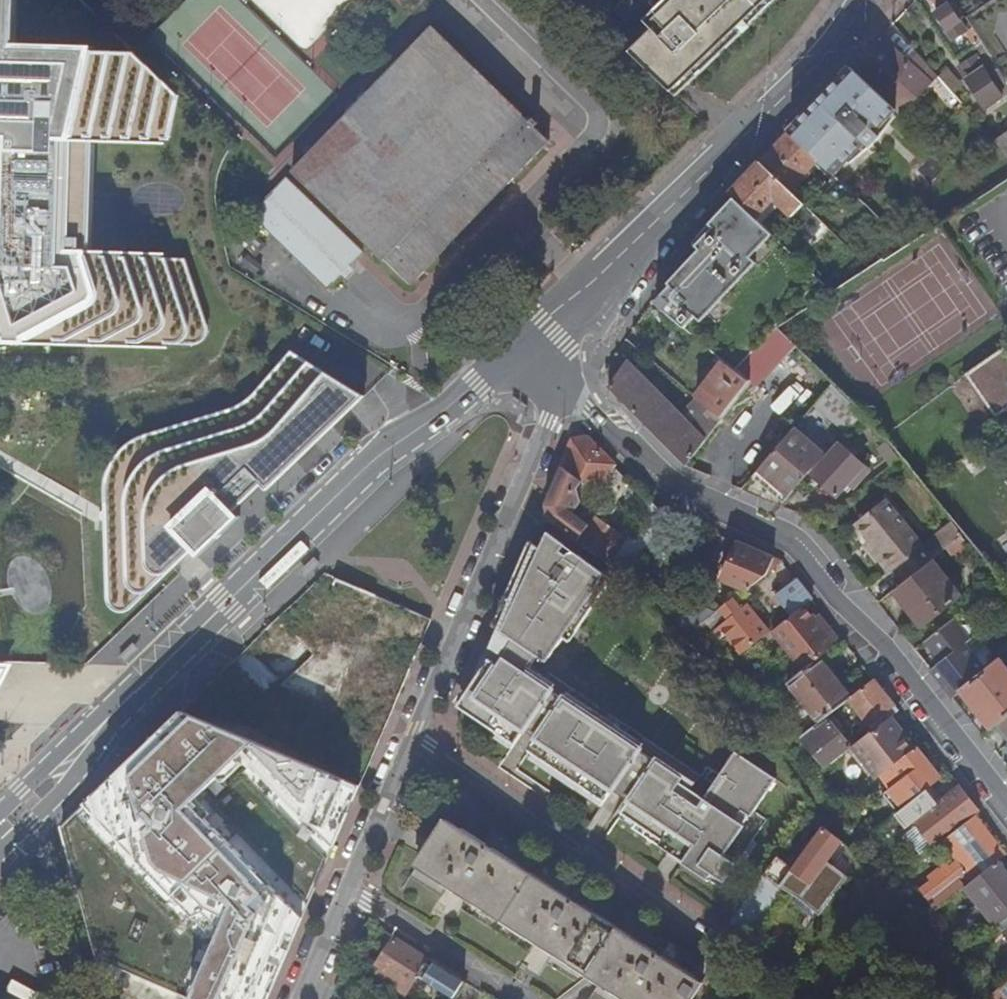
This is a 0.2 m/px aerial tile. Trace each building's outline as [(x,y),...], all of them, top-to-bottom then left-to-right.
[(2,345),(168,350),(168,348),(166,348),(166,345),(191,346),(207,325),(186,260),(185,259),(163,258),(163,256),(165,256),(165,254),(90,252),(94,143),(165,146),(165,144),(163,143),(163,141),(169,141),(179,97),(136,54),(94,52),(95,48),(15,46),(16,0),(0,0),(0,337),(2,345)] [(309,48),(356,0),(259,0),(309,48)] [(631,53),(672,93),(694,72),(715,52),(722,45),(737,31),(769,0),(669,0),(669,1),(668,0),(653,0),(648,5),(655,13),(644,24),(652,32),(631,53)] [(778,0),(769,0),(737,31),(741,35),(778,0)] [(953,0),(928,0),(937,14),(936,15),(954,42),(973,29),(966,19),(953,0)] [(966,19),(973,29),(983,44),(1006,80),(1006,0),(995,0),(966,19)] [(411,285),(550,143),(536,129),(540,125),(535,120),(531,124),(524,117),(525,115),(434,28),(293,172),(383,261),(384,260),(411,285)] [(694,72),(698,77),(720,56),(727,49),(741,35),(737,31),(722,45),(726,49),(719,56),(715,52),(694,72)] [(881,37),(868,52),(891,73),(915,98),(931,82),(913,62),(910,65),(881,37)] [(983,44),(978,47),(983,54),(978,57),(977,57),(960,68),(987,108),(1006,94),(1006,80),(983,44)] [(722,45),(715,52),(719,56),(726,49),(722,45)] [(883,93),(881,96),(897,111),(900,114),(915,98),(891,73),(868,52),(854,66),(883,93)] [(913,62),(931,82),(938,75),(937,74),(920,55),(913,62)] [(852,68),(789,134),(819,161),(835,176),(895,113),(897,111),(881,96),(852,68)] [(672,93),(676,98),(686,89),(690,85),(698,77),(694,72),(672,93)] [(789,134),(760,164),(801,202),(805,199),(793,188),(819,161),(789,134)] [(998,142),(1006,152),(1006,136),(998,142)] [(760,164),(731,195),(736,199),(758,220),(775,201),(793,218),(805,206),(801,202),(760,164)] [(251,214),(327,290),(328,289),(340,277),(363,253),(287,178),(251,214)] [(758,220),(736,199),(693,244),(700,251),(669,284),(672,287),(657,304),(686,328),(721,358),(726,362),(735,370),(778,329),(835,292),(834,291),(772,233),(758,220)] [(796,348),(778,329),(735,370),(751,382),(757,386),(796,348)] [(964,377),(967,382),(974,378),(1001,418),(1006,414),(1006,352),(1005,349),(964,377)] [(267,492),(365,397),(291,351),(251,397),(238,406),(227,411),(141,437),(127,445),(119,453),(112,462),(107,472),(104,486),(104,495),(107,599),(108,604),(110,608),(115,612),(120,614),(125,613),(130,612),(176,568),(184,560),(192,552),(198,558),(240,518),(234,512),(261,486),(267,492)] [(608,386),(687,466),(719,424),(707,415),(711,409),(723,419),(751,382),(735,370),(726,362),(699,398),(694,394),(671,376),(656,390),(618,353),(606,371),(608,386)] [(824,454),(795,430),(754,478),(784,504),(825,457),(826,458),(831,453),(827,450),(824,454)] [(563,467),(602,496),(607,489),(600,485),(615,465),(589,439),(574,441),(563,467)] [(855,489),(870,472),(840,445),(813,475),(837,498),(849,485),(853,489),(855,489)] [(563,467),(550,498),(583,521),(602,496),(563,467)] [(934,561),(935,560),(885,501),(856,526),(869,542),(874,548),(871,551),(889,573),(893,570),(905,584),(934,561)] [(628,542),(611,567),(626,578),(635,565),(670,514),(658,509),(655,505),(644,521),(628,542)] [(596,518),(578,543),(611,567),(628,542),(596,518)] [(543,551),(552,537),(537,525),(529,542),(543,551)] [(606,576),(552,537),(543,551),(529,542),(517,571),(526,577),(518,590),(498,621),(495,621),(492,627),(501,633),(512,640),(502,656),(496,665),(492,663),(464,707),(517,743),(525,732),(537,740),(529,751),(545,762),(541,767),(590,799),(593,794),(605,803),(614,790),(631,803),(624,815),(638,825),(635,829),(685,863),(684,864),(698,874),(702,867),(716,876),(727,883),(739,866),(726,857),(746,827),(738,822),(744,812),(752,818),(769,793),(762,789),(770,776),(746,760),(738,772),(728,767),(712,791),(707,798),(709,800),(708,802),(697,795),(682,784),(685,779),(659,761),(658,763),(641,752),(645,746),(568,695),(564,701),(552,692),(541,685),(545,679),(531,669),(539,658),(547,663),(556,650),(550,646),(557,635),(563,639),(570,643),(603,593),(598,589),(606,576)] [(957,559),(972,547),(964,537),(949,549),(957,559)] [(865,544),(871,551),(874,548),(869,542),(865,544)] [(782,562),(739,544),(723,581),(746,591),(782,562)] [(905,584),(895,591),(923,627),(962,597),(934,561),(905,584)] [(644,570),(635,565),(626,578),(635,584),(644,570)] [(349,747),(371,769),(431,613),(432,612),(325,571),(255,643),(251,652),(271,672),(282,676),(294,687),(315,695),(333,713),(347,718),(358,729),(370,717),(364,731),(349,747)] [(526,577),(517,571),(511,585),(518,590),(526,577)] [(813,601),(797,581),(777,596),(793,617),(805,608),(813,601)] [(722,609),(731,620),(743,610),(734,599),(722,609)] [(694,603),(685,621),(697,629),(703,624),(716,613),(694,603)] [(732,640),(744,656),(772,634),(750,605),(743,610),(731,620),(713,634),(723,647),(732,640)] [(805,608),(793,617),(774,632),(804,672),(820,659),(839,644),(822,622),(818,626),(814,620),(805,608)] [(818,617),(814,620),(818,626),(822,622),(818,617)] [(970,642),(954,621),(927,643),(942,663),(932,671),(953,698),(961,691),(986,672),(965,646),(970,642)] [(703,624),(697,629),(701,634),(706,629),(703,624)] [(494,651),(502,656),(512,640),(501,633),(494,651)] [(556,650),(563,639),(557,635),(550,646),(556,650)] [(986,672),(1000,662),(978,635),(970,642),(965,646),(986,672)] [(852,699),(820,659),(804,672),(788,684),(819,724),(832,714),(839,709),(850,700),(852,699)] [(515,746),(517,743),(464,707),(492,663),(490,661),(458,708),(514,745),(515,746)] [(1006,719),(1006,669),(1000,661),(1000,662),(986,672),(961,691),(992,731),(997,727),(1005,720),(1006,719)] [(555,686),(545,679),(541,685),(552,692),(555,686)] [(900,711),(875,680),(852,699),(850,700),(870,725),(882,715),(886,721),(891,718),(900,711)] [(357,786),(232,733),(183,713),(166,728),(140,754),(49,839),(85,951),(136,973),(194,998),(264,998),(275,974),(327,848),(357,786)] [(819,724),(801,738),(827,769),(851,747),(839,732),(843,728),(832,714),(819,724)] [(916,749),(891,718),(886,721),(863,740),(852,748),(876,780),(883,775),(916,749)] [(1006,740),(1006,722),(1005,720),(997,727),(1006,740)] [(884,794),(899,813),(933,786),(941,780),(917,748),(916,749),(883,775),(893,788),(884,794)] [(737,754),(728,767),(738,772),(746,760),(737,754)] [(777,781),(770,776),(762,789),(769,793),(777,781)] [(704,785),(697,795),(708,802),(709,800),(707,798),(712,791),(704,785)] [(916,823),(935,848),(943,842),(976,817),(980,813),(960,788),(944,801),(933,786),(899,813),(898,814),(909,828),(916,823)] [(602,807),(605,803),(593,794),(590,799),(602,807)] [(931,901),(937,910),(965,888),(997,863),(1006,856),(976,817),(943,842),(957,861),(958,860),(968,873),(931,901)] [(492,828),(483,842),(448,820),(404,888),(577,998),(693,998),(704,982),(707,985),(711,979),(707,976),(712,968),(641,923),(642,921),(633,915),(631,917),(492,828)] [(828,862),(842,842),(824,828),(794,871),(778,857),(764,877),(787,890),(815,911),(821,915),(849,877),(828,862)] [(958,860),(957,861),(946,870),(942,866),(930,875),(933,880),(921,889),(931,901),(968,873),(958,860)] [(997,927),(1006,919),(1006,875),(997,863),(965,888),(997,927)] [(712,883),(716,876),(702,867),(698,874),(712,883)] [(776,951),(815,911),(787,890),(764,877),(731,925),(776,951)] [(881,890),(876,884),(867,892),(883,916),(893,907),(881,890)] [(429,960),(391,936),(381,951),(385,954),(379,963),(385,967),(392,971),(388,976),(405,986),(408,982),(414,985),(429,960)] [(436,960),(426,979),(456,995),(467,976),(436,960)] [(111,966),(97,961),(92,973),(116,983),(121,970),(111,966)] [(385,967),(379,963),(376,969),(382,972),(385,967)] [(385,967),(382,972),(388,976),(392,971),(385,967)] [(411,990),(414,985),(408,982),(405,986),(411,990)] [(987,997),(988,998),(1006,998),(1006,982),(987,997)]
